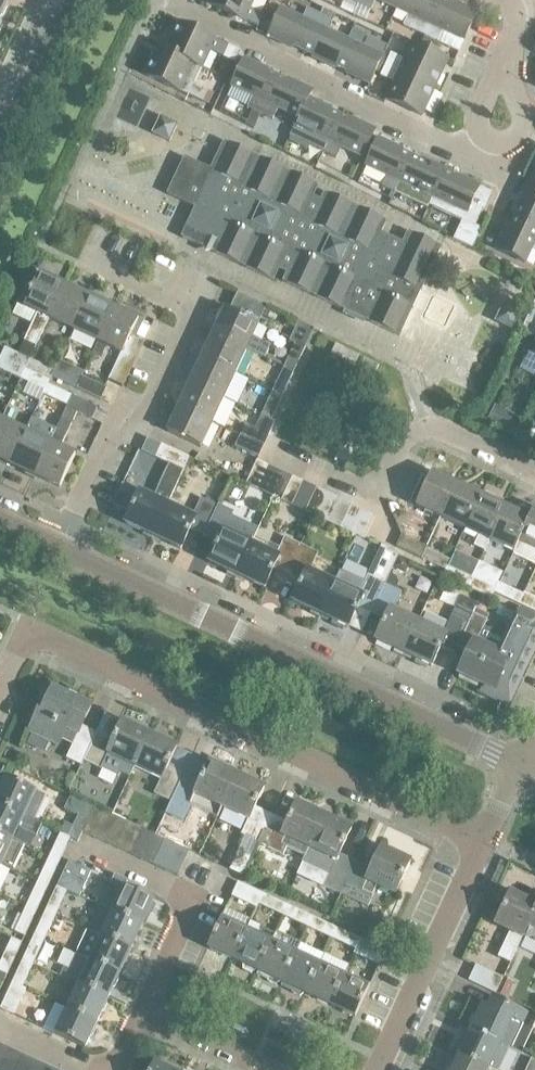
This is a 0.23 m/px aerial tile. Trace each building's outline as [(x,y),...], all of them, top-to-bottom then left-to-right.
[(8,3),(2,0),(0,0),(0,20),(8,3)] [(209,5),(244,22),(244,21),(258,28),(263,16),(250,10),(254,0),(211,0),(209,5)] [(397,10),(401,0),(361,0),(358,5),(371,11),(376,0),(397,10)] [(397,10),(408,16),(403,27),(425,37),(442,0),(401,0),(397,10)] [(442,0),(425,37),(438,43),(459,52),(477,14),(453,3),(452,5),(442,0)] [(281,6),(271,1),(267,9),(277,14),(281,6)] [(293,47),(303,52),(320,15),(308,9),(302,20),(281,10),(268,38),(292,49),(293,47)] [(336,70),(337,68),(337,67),(349,42),(348,41),(328,32),(333,21),(320,15),(303,52),(314,57),(313,58),(336,70)] [(235,64),(241,52),(180,24),(167,51),(167,52),(202,69),(210,52),(235,64)] [(337,67),(337,68),(347,72),(346,74),(370,85),(383,58),(361,48),(367,37),(353,30),(348,41),(349,42),(337,67)] [(438,44),(424,38),(420,47),(434,53),(438,44)] [(391,55),(386,66),(435,89),(448,61),(413,44),(405,61),(391,55)] [(167,52),(167,51),(159,48),(146,76),(189,97),(189,96),(203,103),(203,102),(208,91),(194,85),(202,69),(167,52)] [(248,109),(260,114),(278,78),(267,73),(268,71),(244,60),(232,88),(253,98),(248,109)] [(435,89),(386,66),(381,77),(395,83),(387,100),(422,117),(435,89)] [(279,110),(298,119),(299,119),(308,99),(309,100),(313,92),(289,81),(288,83),(278,78),(260,114),(273,121),(279,110)] [(208,91),(203,102),(209,105),(214,94),(208,91)] [(304,144),(324,154),(341,117),(330,112),(331,110),(309,100),(308,99),(299,119),(298,119),(295,127),(290,137),(304,144)] [(260,114),(253,111),(246,125),(254,129),(260,114)] [(178,125),(161,117),(152,134),(170,143),(178,125)] [(341,117),(324,154),(336,160),(342,149),(363,159),(376,131),(352,120),(351,122),(341,117)] [(382,188),(395,194),(412,157),(402,153),(402,151),(379,140),(366,167),(387,177),(382,188)] [(318,187),(257,158),(224,142),(211,171),(185,158),(168,195),(196,208),(182,238),(274,281),(279,270),(287,274),(283,282),(400,337),(442,248),(408,233),(403,244),(381,234),(387,223),(325,193),(321,202),(313,198),(318,187)] [(428,209),(429,207),(445,173),(446,173),(447,171),(423,160),(422,162),(412,157),(395,194),(408,200),(428,209)] [(445,173),(429,207),(462,223),(454,241),(472,250),(482,230),(476,227),(484,210),(472,205),(480,187),(457,176),(456,178),(446,173),(445,173)] [(516,218),(534,227),(534,186),(532,184),(530,183),(519,206),(521,207),(516,218)] [(516,218),(511,228),(509,227),(505,237),(501,235),(495,249),(526,264),(532,250),(534,252),(534,227),(516,218)] [(36,347),(49,320),(65,286),(40,275),(38,278),(30,275),(16,304),(38,314),(25,342),(36,347)] [(49,320),(73,331),(89,298),(65,286),(49,320)] [(73,331),(98,342),(113,309),(101,303),(103,300),(93,295),(90,298),(89,298),(73,331)] [(521,330),(534,337),(534,303),(521,330)] [(495,322),(513,331),(521,313),(504,305),(495,322)] [(123,314),(113,309),(98,342),(93,353),(101,357),(106,346),(121,353),(123,354),(124,352),(129,341),(131,337),(135,338),(144,318),(125,310),(123,314)] [(266,309),(263,316),(272,320),(275,313),(266,309)] [(213,335),(247,350),(265,359),(271,346),(252,338),(258,325),(225,310),(213,335)] [(213,335),(202,359),(235,375),(247,350),(213,335)] [(296,343),(284,368),(294,372),(306,347),(296,343)] [(337,346),(332,356),(356,368),(360,358),(337,346)] [(5,349),(0,359),(25,371),(26,370),(30,361),(5,349)] [(21,380),(25,371),(0,359),(0,360),(0,371),(21,380)] [(202,359),(190,384),(224,399),(235,375),(202,359)] [(374,377),(379,367),(364,360),(359,370),(374,377)] [(26,370),(51,382),(53,379),(56,373),(30,361),(26,370)] [(61,361),(56,373),(53,379),(76,389),(81,377),(84,372),(61,361)] [(284,368),(273,392),(283,397),(294,372),(284,368)] [(47,392),(49,387),(51,382),(26,370),(25,371),(21,380),(47,392)] [(81,377),(76,389),(101,401),(106,389),(81,377)] [(190,384),(179,408),(212,423),(224,399),(190,384)] [(45,396),(68,407),(72,397),(49,387),(47,392),(45,396)] [(273,392),(261,417),(271,421),(283,397),(273,392)] [(72,397),(68,407),(67,409),(77,413),(92,420),(97,409),(72,397)] [(212,423),(179,408),(168,433),(201,448),(212,423)] [(56,430),(35,477),(60,489),(75,456),(61,449),(77,413),(67,409),(56,430)] [(508,413),(501,427),(515,434),(522,420),(508,413)] [(246,424),(240,436),(264,447),(270,435),(266,434),(271,421),(261,417),(256,429),(246,424)] [(10,465),(35,477),(56,430),(32,418),(26,432),(10,465)] [(10,465),(26,432),(2,421),(0,424),(0,461),(10,465)] [(264,447),(240,436),(235,448),(259,459),(264,447)] [(124,524),(152,537),(169,500),(183,471),(184,471),(190,458),(162,445),(156,458),(170,465),(154,499),(139,492),(124,524)] [(246,485),(259,490),(270,467),(257,461),(246,485)] [(281,472),(270,467),(259,490),(270,496),(281,472)] [(270,496),(282,501),(293,478),(281,472),(270,496)] [(416,506),(441,518),(457,485),(432,473),(416,506)] [(282,501),(294,507),(305,483),(293,478),(282,501)] [(294,507),(305,512),(316,489),(305,483),(294,507)] [(441,518),(464,529),(480,496),(457,485),(441,518)] [(305,512),(317,518),(328,494),(316,489),(305,512)] [(317,518),(329,523),(340,499),(328,494),(317,518)] [(480,496),(464,529),(489,540),(505,507),(494,502),(495,498),(486,494),(483,497),(480,496)] [(190,530),(203,537),(217,507),(201,499),(192,517),(178,510),(180,505),(169,500),(152,537),(180,550),(190,530)] [(329,523),(340,528),(351,505),(340,499),(329,523)] [(340,528),(352,534),(363,510),(351,505),(340,528)] [(208,563),(236,576),(253,540),(258,529),(233,517),(234,514),(217,507),(203,537),(217,543),(208,563)] [(489,540),(515,553),(520,543),(532,514),(520,509),(516,513),(505,507),(489,540)] [(534,509),(532,514),(520,543),(515,553),(514,554),(534,563),(534,510),(534,509)] [(363,510),(352,534),(364,540),(375,516),(363,510)] [(422,559),(427,549),(427,548),(402,536),(397,548),(422,559)] [(273,569),(287,576),(301,546),(285,538),(276,556),(261,549),(264,545),(253,540),(236,576),(264,589),(273,569)] [(292,602),(320,615),(335,583),(310,572),(318,554),(301,546),(287,576),(301,582),(292,602)] [(340,572),(335,583),(320,615),(348,628),(357,608),(371,614),(385,585),(399,555),(382,548),(365,584),(340,572)] [(422,559),(446,571),(448,566),(451,561),(427,549),(422,559)] [(410,563),(399,558),(394,568),(401,571),(407,569),(410,563)] [(444,576),(467,587),(472,577),(448,566),(446,571),(444,576)] [(491,598),(493,593),(495,588),(472,577),(467,587),(491,598)] [(493,593),(519,605),(524,595),(498,582),(495,588),(493,593)] [(376,641),(404,654),(418,622),(393,611),(402,593),(385,585),(371,614),(385,621),(376,641)] [(519,605),(534,612),(534,598),(525,593),(524,595),(519,605)] [(469,624),(458,648),(468,653),(458,674),(494,691),(492,695),(507,703),(534,644),(534,619),(519,612),(506,638),(484,628),(488,621),(474,614),(469,624)] [(455,654),(458,648),(469,624),(452,616),(444,634),(418,622),(404,654),(432,667),(441,647),(455,654)] [(82,766),(83,761),(96,733),(81,727),(91,707),(52,689),(42,710),(38,708),(35,715),(37,715),(29,732),(58,745),(61,740),(73,746),(67,759),(82,766)] [(112,741),(96,733),(83,761),(119,778),(121,773),(129,777),(134,767),(149,734),(121,721),(112,741)] [(154,794),(171,802),(184,774),(167,766),(177,747),(149,734),(134,767),(161,779),(154,794)] [(217,816),(221,807),(236,775),(209,762),(200,781),(184,774),(171,802),(188,810),(191,804),(217,816)] [(264,787),(236,775),(221,807),(248,820),(241,835),(258,843),(271,815),(255,807),(264,787)] [(0,790),(0,805),(33,821),(45,796),(6,778),(0,790)] [(64,810),(78,816),(88,821),(95,807),(71,796),(64,810)] [(286,847),(304,856),(324,815),(296,802),(287,822),(271,815),(258,843),(282,854),(286,847)] [(13,841),(19,827),(36,836),(42,825),(33,821),(0,805),(0,835),(13,841)] [(95,807),(88,821),(83,833),(95,838),(107,813),(95,807)] [(119,819),(107,813),(95,838),(107,844),(119,819)] [(323,887),(340,894),(355,862),(339,855),(351,828),(324,815),(304,856),(301,863),(329,876),(323,887)] [(78,816),(69,837),(70,838),(78,842),(83,833),(88,821),(78,816)] [(130,824),(119,819),(107,844),(118,849),(130,824)] [(142,829),(130,824),(118,849),(130,855),(142,829)] [(154,835),(142,829),(130,855),(142,860),(154,835)] [(61,834),(50,858),(59,862),(70,838),(69,837),(61,834)] [(1,866),(13,871),(25,847),(13,841),(0,835),(0,865),(1,866)] [(166,840),(154,835),(142,860),(154,866),(166,840)] [(178,846),(166,840),(154,866),(166,871),(178,846)] [(189,851),(178,846),(166,871),(178,877),(189,851)] [(355,862),(340,894),(368,907),(377,887),(395,895),(410,861),(381,847),(370,869),(355,862)] [(239,850),(230,870),(242,875),(242,876),(252,856),(239,850)] [(243,876),(255,882),(255,881),(267,856),(255,851),(243,876)] [(50,858),(39,882),(48,887),(59,862),(50,858)] [(58,886),(68,891),(80,897),(92,871),(69,861),(58,886)] [(115,875),(100,906),(142,925),(143,925),(148,915),(152,915),(156,906),(153,903),(154,900),(123,886),(126,880),(115,875)] [(39,882),(27,907),(37,911),(48,887),(39,882)] [(257,908),(259,904),(264,895),(239,883),(232,897),(257,908)] [(58,886),(46,911),(56,915),(68,891),(58,886)] [(522,938),(534,911),(534,904),(510,892),(495,925),(511,933),(499,958),(510,964),(522,938)] [(259,904),(283,916),(288,906),(264,895),(259,904)] [(89,930),(90,931),(131,950),(142,925),(100,906),(89,930)] [(283,916),(308,927),(312,917),(288,906),(283,916)] [(37,911),(27,907),(15,932),(25,937),(37,911)] [(46,911),(35,935),(45,940),(56,915),(46,911)] [(522,938),(523,938),(524,936),(534,942),(534,911),(522,938)] [(308,927),(332,939),(337,929),(312,917),(308,927)] [(208,949),(233,960),(247,930),(222,918),(208,949)] [(257,972),(271,942),(255,934),(259,927),(250,923),(247,930),(233,960),(243,965),(244,970),(252,974),(256,971),(257,972)] [(332,939),(356,950),(361,940),(337,929),(332,939)] [(120,974),(131,950),(90,931),(78,955),(120,974)] [(35,935),(24,960),(34,964),(45,940),(35,935)] [(361,940),(356,950),(355,954),(380,966),(386,952),(361,940)] [(280,982),(282,983),(296,953),(271,942),(257,972),(267,976),(266,981),(276,986),(280,982)] [(0,965),(0,971),(7,975),(19,951),(9,946),(0,965)] [(304,994),(306,994),(320,964),(296,953),(282,983),(293,988),(293,993),(300,997),(304,994)] [(61,977),(78,985),(108,999),(120,974),(78,955),(71,971),(65,969),(61,977)] [(24,960),(12,984),(22,989),(34,964),(24,960)] [(306,994),(330,1006),(344,976),(320,964),(306,994)] [(469,981),(496,994),(503,978),(476,965),(469,981)] [(344,976),(330,1006),(355,1018),(369,987),(344,976)] [(503,978),(496,994),(506,999),(513,983),(503,978)] [(22,989),(12,984),(1,1009),(14,1015),(26,991),(22,989)] [(78,985),(67,1009),(97,1023),(108,999),(78,985)] [(471,1029),(501,1043),(509,1047),(512,1049),(528,1014),(493,997),(488,1008),(482,1005),(477,1016),(472,1015),(468,1023),(472,1026),(471,1029)] [(97,1023),(67,1009),(55,1004),(44,1029),(85,1048),(97,1023)] [(459,1054),(489,1068),(493,1069),(498,1069),(509,1047),(501,1043),(471,1029),(465,1041),(461,1040),(456,1050),(460,1052),(459,1054)] [(11,1049),(0,1044),(0,1069),(2,1069),(11,1049)] [(23,1054),(11,1049),(2,1069),(16,1069),(23,1054)] [(35,1060),(23,1054),(16,1069),(30,1069),(35,1060)] [(489,1068),(459,1054),(454,1066),(450,1064),(447,1069),(493,1069),(489,1068)] [(527,1069),(534,1069),(534,1060),(532,1059),(527,1069)] [(46,1065),(35,1060),(30,1069),(44,1069),(46,1065)]
